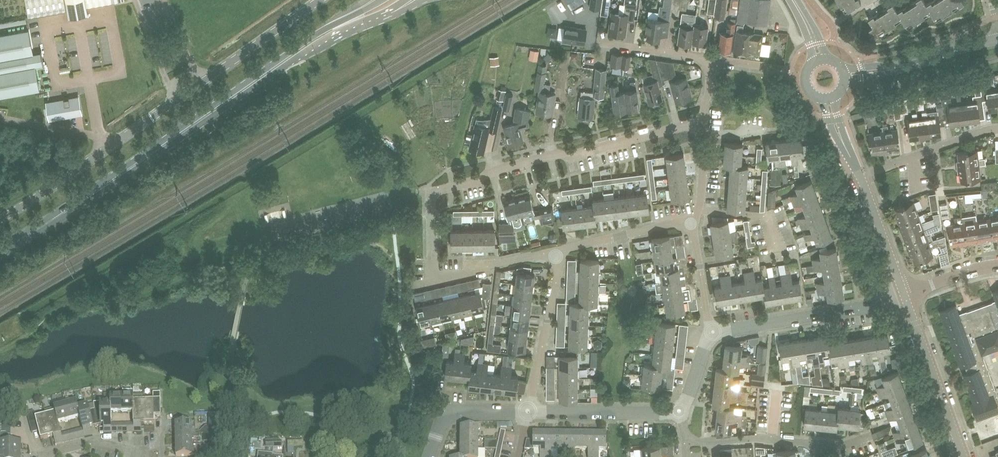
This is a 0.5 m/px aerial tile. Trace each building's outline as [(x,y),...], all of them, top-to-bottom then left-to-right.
[(119,0),(26,0),(28,16),(67,9),(69,17),(88,14),(87,6),(119,0)] [(637,0),(625,0),(623,14),(612,12),(609,32),(612,32),(614,35),(619,35),(622,34),(625,34),(627,18),(634,19),(637,0)] [(671,6),(670,13),(678,15),(679,7),(686,8),(687,0),(672,0),(671,5),(671,6)] [(707,13),(714,14),(716,0),(709,0),(707,13)] [(715,16),(725,18),(727,0),(717,0),(715,16)] [(771,0),(748,0),(745,21),(767,24),(771,0)] [(861,0),(838,0),(845,12),(861,1),(861,0)] [(926,4),(924,0),(914,0),(909,3),(919,19),(931,12),(926,4)] [(940,0),(932,0),(926,4),(931,12),(936,20),(948,12),(940,0)] [(964,2),(962,0),(940,0),(948,12),(964,2)] [(880,10),(890,26),(902,19),(897,11),(892,2),(880,10)] [(919,19),(909,3),(897,11),(902,19),(907,27),(919,19)] [(670,13),(671,6),(671,5),(660,4),(658,18),(647,16),(645,31),(644,31),(644,33),(645,33),(645,36),(659,38),(660,33),(667,34),(670,13)] [(890,26),(880,10),(868,18),(873,25),(869,28),(874,36),(890,26)] [(730,20),(728,20),(726,32),(720,31),(718,47),(732,49),(736,21),(735,21),(736,19),(730,18),(730,20)] [(678,41),(692,43),(695,23),(695,24),(695,21),(681,19),(678,41)] [(709,25),(695,24),(695,23),(692,43),(706,45),(707,42),(709,25)] [(759,53),(762,33),(742,31),(743,24),(738,24),(734,50),(759,53)] [(586,29),(565,26),(563,41),(584,44),(586,29)] [(29,29),(0,34),(0,97),(40,90),(36,65),(44,64),(44,66),(45,66),(42,49),(41,49),(42,52),(34,53),(29,29)] [(763,41),(762,49),(768,50),(770,42),(763,41)] [(540,51),(531,49),(530,60),(538,61),(540,51)] [(610,65),(621,66),(623,54),(612,53),(610,65)] [(631,55),(623,54),(621,66),(629,67),(631,55)] [(662,79),(671,77),(666,60),(657,59),(662,79)] [(555,93),(549,92),(550,84),(544,83),(545,73),(544,73),(545,65),(539,64),(535,88),(535,89),(537,90),(538,91),(540,89),(542,90),(542,91),(539,91),(536,111),(552,113),(555,93)] [(649,102),(663,99),(659,85),(663,84),(658,65),(651,67),(655,80),(644,83),(649,102)] [(578,116),(592,117),(595,95),(604,96),(606,68),(596,67),(594,91),(581,90),(578,116)] [(676,101),(692,97),(686,77),(671,81),(676,101)] [(142,87),(145,92),(157,85),(154,80),(142,87)] [(630,81),(631,85),(624,86),(624,89),(627,108),(628,108),(628,111),(640,110),(636,80),(630,81)] [(983,101),(988,100),(989,110),(997,108),(997,103),(996,88),(987,90),(985,80),(980,81),(982,95),(983,101)] [(624,89),(619,90),(618,82),(611,83),(614,110),(627,108),(624,89)] [(958,103),(960,122),(970,121),(967,102),(962,102),(960,92),(956,93),(958,103)] [(513,95),(506,93),(503,108),(510,109),(513,95)] [(979,109),(984,108),(983,101),(982,95),(973,96),(974,101),(967,102),(970,121),(980,120),(979,109)] [(50,120),(81,114),(78,96),(69,98),(69,97),(68,97),(69,98),(65,99),(65,98),(64,98),(47,102),(50,120)] [(906,98),(900,100),(902,113),(908,112),(906,98)] [(942,103),(943,106),(944,116),(949,115),(950,124),(960,122),(958,103),(952,104),(951,98),(942,99),(942,103)] [(902,118),(902,113),(900,100),(893,102),(895,119),(902,118)] [(484,152),(485,146),(489,130),(496,131),(502,107),(494,105),(489,127),(475,123),(471,142),(469,148),(484,152)] [(879,106),(865,110),(867,117),(880,113),(879,106)] [(927,116),(930,135),(941,134),(939,119),(944,118),(944,116),(943,106),(936,107),(937,114),(927,116)] [(529,121),(531,110),(516,107),(513,124),(503,126),(508,145),(524,141),(520,125),(523,124),(524,120),(529,121)] [(918,117),(920,137),(930,135),(927,116),(927,111),(922,112),(923,116),(918,117)] [(908,118),(910,138),(920,137),(918,117),(917,112),(912,113),(913,117),(908,118)] [(883,130),(886,150),(900,148),(898,128),(888,129),(888,125),(883,126),(883,130)] [(886,150),(883,130),(869,132),(871,152),(886,150)] [(802,138),(790,139),(792,155),(791,155),(792,164),(794,164),(795,176),(799,176),(797,155),(804,154),(802,138)] [(781,165),(786,165),(785,156),(791,155),(792,155),(790,139),(778,140),(781,165)] [(780,165),(781,165),(778,140),(766,142),(767,158),(771,158),(772,165),(771,168),(772,178),(771,178),(771,184),(781,183),(780,165)] [(725,142),(724,153),(742,154),(742,143),(725,142)] [(960,167),(980,165),(986,164),(985,158),(979,159),(978,150),(958,152),(960,167)] [(668,166),(685,164),(684,153),(666,156),(668,166)] [(741,165),(742,154),(724,153),(724,165),(730,165),(741,165)] [(669,177),(687,175),(685,164),(668,166),(669,177)] [(748,166),(741,165),(730,165),(730,175),(747,177),(748,166)] [(961,181),(981,179),(980,165),(960,167),(961,181)] [(687,175),(669,177),(671,188),(688,186),(687,175)] [(729,186),(746,187),(747,177),(730,175),(729,186)] [(784,203),(791,200),(815,191),(811,180),(796,186),(798,192),(782,198),(784,203)] [(981,183),(982,190),(997,188),(997,181),(981,183)] [(672,199),(689,197),(688,186),(671,188),(672,199)] [(746,198),(746,187),(729,186),(728,197),(746,198)] [(819,203),(815,191),(791,200),(793,205),(802,202),(804,208),(819,203)] [(636,194),(638,212),(649,210),(647,193),(636,194)] [(929,194),(931,205),(931,210),(938,209),(936,193),(929,194)] [(973,197),(972,193),(965,194),(966,202),(973,201),(973,197)] [(625,196),(627,213),(638,212),(636,194),(625,196)] [(533,216),(532,213),(535,212),(530,195),(516,198),(518,209),(520,209),(522,215),(523,215),(524,220),(532,218),(533,216)] [(614,197),(617,214),(627,213),(625,196),(614,197)] [(616,217),(616,214),(617,214),(614,197),(604,198),(606,216),(610,215),(610,218),(616,217)] [(745,209),(746,198),(728,197),(727,208),(745,209)] [(518,209),(516,198),(504,201),(508,218),(509,223),(499,223),(500,240),(515,240),(515,233),(514,233),(513,224),(524,222),(524,220),(523,215),(522,215),(520,209),(518,209)] [(595,217),(596,217),(606,216),(604,198),(593,200),(593,205),(594,205),(595,217)] [(895,208),(900,222),(919,215),(914,201),(895,208)] [(800,223),(824,214),(819,203),(804,208),(807,215),(798,218),(800,223)] [(940,204),(942,218),(949,216),(947,203),(940,204)] [(583,207),(585,224),(596,223),(596,217),(595,217),(594,205),(593,205),(583,207)] [(541,224),(554,222),(552,207),(545,208),(546,217),(540,218),(541,224)] [(572,208),(574,225),(585,224),(583,207),(572,208)] [(574,225),(572,208),(561,209),(563,227),(574,225)] [(804,234),(828,225),(824,214),(800,223),(802,228),(810,225),(812,231),(804,234)] [(980,240),(977,220),(976,214),(962,217),(966,242),(980,240)] [(905,235),(924,228),(922,224),(919,215),(900,222),(905,235)] [(939,215),(935,215),(936,219),(922,224),(924,228),(928,227),(937,224),(938,223),(940,222),(939,215)] [(966,242),(962,217),(955,218),(956,224),(948,225),(951,244),(966,242)] [(977,220),(980,240),(994,238),(991,218),(977,220)] [(713,233),(730,230),(728,220),(711,223),(713,233)] [(937,224),(928,227),(930,233),(939,230),(937,224)] [(817,242),(832,237),(828,225),(804,234),(806,239),(814,236),(817,242)] [(928,227),(924,228),(905,235),(910,248),(928,241),(926,235),(930,233),(928,227)] [(473,230),(473,247),(484,247),(484,229),(473,230)] [(484,229),(484,247),(495,247),(495,229),(484,229)] [(462,247),(462,230),(451,230),(451,247),(462,247)] [(462,230),(462,247),(473,247),(473,230),(462,230)] [(715,244),(732,241),(730,230),(713,233),(715,244)] [(675,241),(675,240),(674,235),(652,239),(653,249),(671,247),(670,242),(675,241)] [(942,252),(947,250),(945,236),(938,238),(937,238),(928,241),(910,248),(915,262),(933,255),(930,247),(939,244),(942,252)] [(717,255),(734,252),(732,241),(715,244),(717,255)] [(802,249),(810,247),(808,241),(800,244),(802,249)] [(653,249),(655,260),(673,257),(671,247),(653,249)] [(813,259),(813,264),(838,260),(836,248),(820,251),(821,258),(813,259)] [(678,262),(678,257),(673,257),(655,260),(656,271),(661,271),(661,270),(674,268),(674,264),(679,263),(678,262)] [(599,271),(599,260),(581,259),(581,270),(599,271)] [(815,269),(823,268),(824,275),(840,272),(838,260),(813,264),(806,266),(807,271),(815,270),(815,269)] [(661,270),(661,271),(663,281),(680,278),(680,275),(683,274),(684,274),(684,271),(692,270),(692,265),(674,268),(661,270)] [(517,267),(516,282),(533,284),(535,274),(531,273),(531,266),(524,266),(517,267)] [(598,282),(599,271),(581,270),(580,281),(598,282)] [(749,272),(753,297),(765,295),(764,287),(762,278),(756,280),(754,271),(749,272)] [(739,282),(741,299),(753,297),(749,272),(744,272),(746,281),(739,282)] [(817,288),(842,284),(840,272),(824,275),(825,281),(816,283),(817,288)] [(776,284),(778,301),(790,298),(786,273),(781,274),(783,283),(776,284)] [(786,273),(790,298),(802,296),(799,280),(792,281),(791,273),(786,273)] [(725,276),(729,301),(741,299),(739,282),(732,284),(730,275),(725,276)] [(766,303),(778,301),(776,284),(774,275),(769,276),(771,285),(764,287),(765,295),(766,303)] [(693,276),(680,278),(663,281),(655,282),(656,292),(664,291),(682,289),(681,285),(686,284),(686,282),(694,281),(693,276)] [(729,301),(725,276),(720,276),(722,285),(715,287),(718,303),(729,301)] [(474,310),(484,308),(482,297),(490,297),(491,283),(483,282),(482,291),(481,291),(480,290),(475,292),(474,287),(473,287),(471,279),(466,281),(469,293),(470,293),(474,310)] [(580,292),(598,292),(598,282),(580,281),(580,292)] [(516,282),(514,293),(532,295),(533,284),(516,282)] [(828,298),(844,295),(842,284),(817,288),(818,293),(827,292),(828,298)] [(438,300),(442,318),(453,315),(449,298),(444,299),(443,294),(441,295),(440,287),(435,288),(438,300)] [(682,289),(664,291),(666,302),(684,299),(683,294),(696,292),(695,287),(682,289)] [(427,303),(432,320),(442,318),(438,300),(433,301),(432,297),(431,297),(429,289),(424,290),(426,298),(427,303)] [(993,291),(996,300),(959,313),(956,305),(939,311),(960,366),(966,364),(969,372),(963,374),(973,401),(971,402),(977,418),(997,411),(997,406),(997,405),(997,395),(982,353),(997,347),(997,289),(993,291)] [(414,293),(421,323),(432,320),(427,303),(426,298),(420,300),(418,292),(414,293)] [(597,303),(598,292),(580,292),(579,302),(589,303),(597,303)] [(459,295),(463,313),(474,310),(470,293),(469,293),(459,295)] [(513,304),(531,306),(532,295),(514,293),(513,304)] [(612,296),(612,293),(601,293),(601,302),(617,302),(617,296),(612,296)] [(449,298),(453,315),(463,313),(459,295),(449,298)] [(667,313),(685,310),(684,299),(666,302),(667,313)] [(579,302),(573,302),(573,303),(570,302),(570,313),(588,314),(589,303),(579,302)] [(513,304),(512,315),(530,317),(531,306),(513,304)] [(588,325),(588,314),(570,313),(570,324),(588,325)] [(512,315),(511,325),(528,328),(530,317),(512,315)] [(657,321),(656,332),(674,334),(675,323),(657,321)] [(569,335),(587,335),(588,325),(570,324),(569,335)] [(511,325),(509,336),(527,338),(528,328),(511,325)] [(673,345),(674,334),(656,332),(655,342),(673,345)] [(889,333),(877,335),(879,351),(878,351),(880,360),(885,359),(884,350),(891,349),(893,358),(902,356),(898,343),(890,345),(889,333)] [(489,334),(487,350),(500,351),(501,344),(492,343),(493,335),(489,334)] [(587,346),(587,335),(569,335),(569,345),(587,346)] [(816,337),(820,362),(824,361),(823,352),(830,351),(829,343),(828,335),(816,337)] [(865,337),(869,362),(873,361),(872,352),(878,351),(879,351),(877,335),(865,337)] [(526,349),(527,338),(509,336),(508,347),(526,349)] [(820,362),(816,337),(804,339),(807,359),(807,361),(813,360),(814,366),(820,365),(820,362)] [(853,339),(855,355),(862,354),(863,363),(869,362),(865,337),(853,339)] [(807,359),(804,339),(792,341),(796,366),(801,365),(800,360),(807,359)] [(841,341),(845,366),(849,365),(848,356),(855,355),(853,339),(841,341)] [(796,366),(792,341),(780,343),(782,359),(789,358),(791,367),(796,366)] [(829,343),(830,351),(831,359),(838,358),(840,367),(845,366),(841,341),(829,343)] [(673,345),(655,342),(653,353),(671,355),(673,345)] [(754,354),(741,352),(742,347),(726,345),(724,357),(749,360),(753,361),(754,354)] [(766,361),(768,346),(758,345),(757,360),(766,361)] [(560,350),(560,355),(560,360),(555,360),(555,355),(547,355),(547,366),(559,366),(578,366),(578,350),(560,350)] [(445,376),(457,377),(460,352),(455,352),(454,361),(447,360),(445,376)] [(465,353),(460,352),(457,377),(457,380),(464,380),(464,378),(469,379),(470,370),(471,370),(471,363),(464,362),(465,353)] [(670,367),(670,366),(671,355),(653,353),(652,364),(663,365),(663,366),(667,366),(670,367)] [(749,365),(749,360),(724,357),(723,368),(723,369),(733,370),(739,371),(740,364),(749,365)] [(468,387),(480,388),(483,363),(478,362),(477,371),(471,370),(470,370),(469,379),(468,387)] [(765,374),(766,363),(759,362),(758,373),(765,374)] [(492,389),(494,373),(487,372),(488,363),(483,363),(480,388),(492,389)] [(643,374),(661,376),(663,366),(663,365),(652,364),(644,363),(643,374)] [(492,389),(504,391),(507,365),(502,365),(501,374),(494,373),(492,389)] [(516,392),(518,376),(511,375),(512,366),(507,365),(504,391),(516,392)] [(578,377),(578,366),(559,366),(559,377),(578,377)] [(732,377),(733,370),(723,369),(723,368),(717,368),(715,380),(732,382),(744,384),(745,379),(732,377)] [(879,392),(902,383),(898,372),(883,377),(885,384),(877,387),(879,392)] [(752,373),(752,378),(751,385),(764,386),(765,374),(752,373)] [(660,387),(661,376),(643,374),(642,385),(660,387)] [(578,377),(559,377),(559,388),(577,388),(578,377)] [(731,389),(732,382),(715,380),(714,392),(747,396),(748,391),(731,389)] [(902,383),(879,392),(880,396),(889,393),(891,400),(907,394),(902,383)] [(577,399),(577,388),(559,388),(559,399),(577,399)] [(121,395),(122,411),(133,411),(133,401),(133,391),(121,391),(121,395)] [(154,423),(154,416),(160,416),(160,392),(153,392),(153,400),(143,401),(143,423),(154,423)] [(712,404),(718,405),(729,406),(729,399),(747,401),(747,396),(714,392),(712,404)] [(907,394),(891,400),(894,406),(885,409),(887,414),(911,405),(907,394)] [(122,411),(121,395),(110,396),(110,401),(110,411),(122,411)] [(68,419),(64,404),(63,399),(52,402),(53,407),(54,412),(55,412),(57,422),(68,419)] [(80,416),(77,407),(76,401),(64,404),(68,419),(79,416),(80,416)] [(110,411),(110,401),(99,402),(100,424),(103,424),(103,428),(111,428),(110,411)] [(133,411),(133,427),(141,427),(144,427),(143,423),(143,401),(133,401),(133,411)] [(80,416),(79,416),(83,432),(91,430),(90,426),(93,425),(87,404),(77,407),(80,416)] [(718,405),(717,417),(742,420),(742,415),(734,414),(735,406),(729,406),(718,405)] [(911,405),(887,414),(888,419),(897,416),(900,422),(915,417),(911,405)] [(837,424),(848,425),(849,408),(839,407),(838,411),(837,424)] [(804,425),(815,426),(817,409),(806,408),(804,425)] [(860,409),(849,408),(848,425),(859,426),(860,409)] [(827,410),(817,409),(815,426),(826,427),(827,410)] [(837,428),(837,424),(838,411),(827,410),(826,427),(837,428)] [(51,436),(45,414),(35,417),(33,411),(26,413),(30,429),(37,427),(40,439),(51,436)] [(55,412),(54,412),(45,414),(51,436),(53,435),(54,440),(62,438),(57,422),(55,412)] [(741,424),(742,420),(717,417),(715,428),(717,429),(716,436),(731,435),(732,423),(741,424)] [(915,417),(900,422),(902,429),(893,432),(895,437),(919,428),(915,417)] [(210,433),(218,433),(217,425),(209,425),(209,426),(205,426),(200,431),(195,431),(195,422),(188,422),(188,420),(187,419),(185,418),(182,418),(180,419),(179,421),(179,423),(173,423),(173,427),(175,427),(175,434),(195,434),(210,433)] [(461,427),(461,438),(478,438),(478,427),(461,427)] [(908,445),(923,440),(919,428),(895,437),(897,441),(905,438),(908,445)] [(10,429),(0,429),(0,453),(20,453),(20,443),(10,443),(10,429)] [(218,433),(210,433),(210,441),(218,441),(218,433)] [(546,433),(533,433),(533,449),(540,449),(540,456),(545,456),(546,433)] [(546,433),(545,456),(550,456),(550,449),(557,449),(558,433),(546,433)] [(570,433),(558,433),(557,449),(564,449),(564,456),(569,456),(570,433)] [(570,433),(569,456),(575,456),(575,449),(582,449),(582,433),(570,433)] [(582,433),(582,449),(588,450),(588,456),(594,456),(594,434),(582,433)] [(174,445),(192,445),(192,439),(195,439),(195,434),(175,434),(175,441),(174,441),(174,445)] [(594,434),(594,456),(598,456),(599,450),(606,450),(606,434),(594,434)] [(461,438),(460,449),(478,449),(478,438),(461,438)] [(263,441),(254,439),(253,446),(261,447),(263,441)] [(665,456),(674,455),(673,444),(642,447),(643,456),(651,456),(661,456),(665,456)] [(195,456),(195,450),(192,450),(192,445),(174,445),(174,448),(175,448),(175,456),(181,456),(194,456),(195,456)] [(881,451),(884,456),(886,456),(898,453),(896,445),(881,451)] [(486,456),(486,446),(478,447),(479,456),(483,456),(486,456)] [(210,455),(210,456),(219,456),(219,455),(218,447),(210,447),(210,455)] [(478,449),(460,449),(460,456),(478,456),(478,449)] [(927,449),(911,454),(912,456),(930,456),(927,449)]
